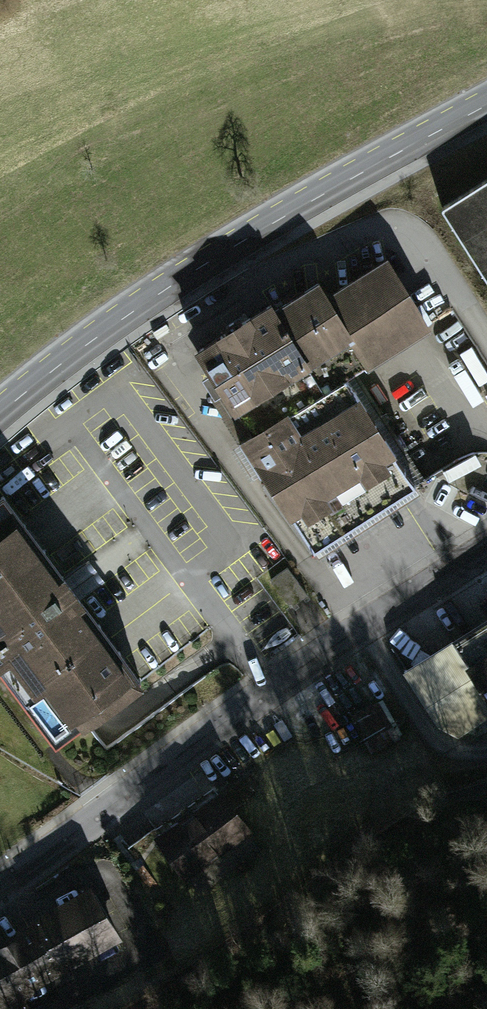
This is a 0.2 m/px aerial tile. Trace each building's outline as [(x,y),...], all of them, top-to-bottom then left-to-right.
[(455,221),(486,270),(486,200),(455,221)] [(317,283),(274,310),(325,389),(346,376),(426,325),(385,261),(327,298),(317,283)] [(252,435),(325,389),(274,310),(271,304),(198,351),(252,435)] [(314,550),(416,485),(346,376),(325,389),(252,435),(240,443),(260,475),(265,472),(314,550)] [(448,483),(482,473),(479,460),(444,470),(448,483)] [(56,742),(141,680),(5,496),(0,500),(0,666),(56,742)] [(288,565),(270,577),(291,606),(309,593),(288,565)] [(454,647),(486,705),(486,628),(454,647)] [(372,754),(403,737),(383,701),(352,718),(372,754)] [(229,801),(166,844),(201,896),(265,853),(229,801)] [(0,943),(0,1008),(1,1008),(32,1008),(26,998),(128,947),(101,893),(0,943)]
